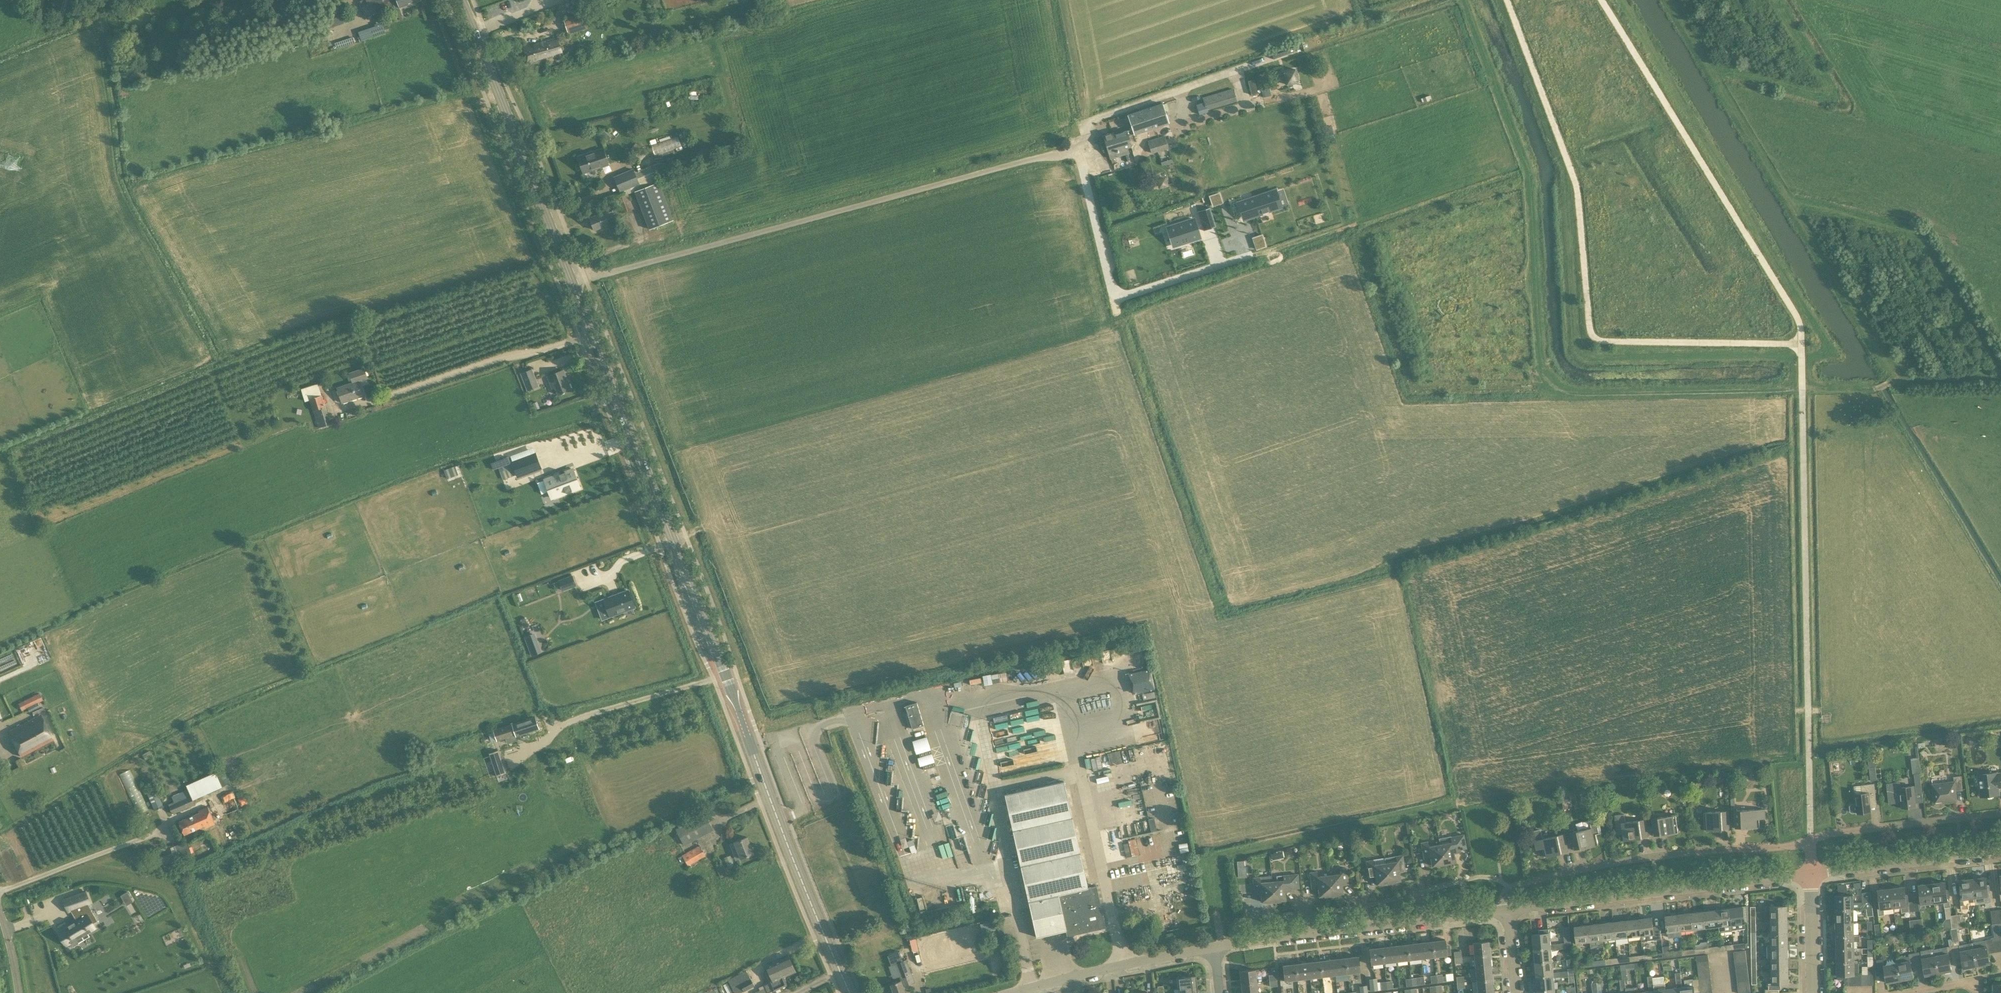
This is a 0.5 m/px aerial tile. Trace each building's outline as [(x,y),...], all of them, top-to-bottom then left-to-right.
[(370,15),(366,0),(363,0),(360,1),(366,16),(370,15)] [(368,9),(370,15),(394,7),(391,0),(366,0),(368,9)] [(567,34),(588,28),(583,13),(562,19),(567,34)] [(359,30),(363,41),(387,33),(384,22),(359,30)] [(523,47),(529,65),(563,55),(558,37),(523,47)] [(1297,82),(1294,71),(1282,74),(1285,86),(1297,82)] [(1203,98),(1206,110),(1236,101),(1233,89),(1203,98)] [(1128,115),(1132,129),(1113,135),(1112,133),(1103,135),(1110,158),(1129,152),(1128,147),(1131,146),(1127,134),(1133,132),(1134,134),(1168,123),(1162,104),(1128,115)] [(1193,124),(1203,124),(1203,104),(1192,104),(1193,124)] [(613,135),(606,128),(601,134),(608,140),(613,135)] [(651,144),(654,154),(682,145),(679,135),(651,144)] [(1151,153),(1169,148),(1165,136),(1147,141),(1151,153)] [(578,158),(584,174),(609,165),(603,150),(578,158)] [(619,191),(657,177),(662,176),(657,164),(633,174),(632,170),(613,177),(619,191)] [(1165,178),(1158,180),(1160,188),(1167,186),(1165,178)] [(657,183),(634,191),(647,229),(671,220),(657,183)] [(1237,203),(1243,219),(1281,206),(1288,203),(1283,188),(1276,191),(1275,190),(1237,203)] [(1209,196),(1213,205),(1222,202),(1219,193),(1209,196)] [(632,209),(626,195),(626,194),(615,198),(621,213),(632,209)] [(589,217),(594,230),(610,224),(608,218),(616,214),(612,205),(601,210),(602,212),(589,217)] [(1210,207),(1197,211),(1203,230),(1216,226),(1210,207)] [(1193,219),(1167,227),(1170,237),(1171,240),(1173,246),(1199,238),(1196,224),(1195,224),(1193,219)] [(338,387),(343,402),(364,395),(359,380),(368,377),(364,368),(350,373),(353,382),(338,387)] [(527,390),(539,386),(532,369),(520,373),(527,390)] [(556,387),(558,393),(571,388),(564,369),(548,376),(552,389),(556,387)] [(318,428),(331,424),(322,395),(318,383),(301,389),(305,401),(309,399),(313,411),(312,411),(318,428)] [(540,468),(535,454),(513,462),(518,476),(540,468)] [(510,463),(508,456),(491,463),(493,469),(510,463)] [(455,466),(444,471),(447,479),(458,475),(455,466)] [(579,487),(573,469),(545,479),(552,497),(579,487)] [(572,576),(563,579),(559,581),(562,590),(566,588),(575,585),(572,576)] [(603,599),(610,616),(634,607),(628,590),(603,599)] [(533,634),(525,637),(532,654),(540,651),(533,634)] [(986,684),(1016,678),(1014,668),(984,675),(986,684)] [(1132,692),(1154,689),(1152,669),(1130,671),(1132,692)] [(26,708),(41,701),(38,694),(23,701),(26,708)] [(919,701),(905,704),(907,710),(904,711),(909,730),(926,726),(919,701)] [(997,751),(1025,746),(1019,712),(991,716),(997,751)] [(8,731),(21,756),(53,740),(40,714),(8,731)] [(497,740),(505,737),(515,734),(516,735),(538,728),(534,716),(493,730),(497,740)] [(1966,738),(1965,741),(1968,745),(1970,745),(1974,743),(1975,741),(1972,737),(1970,736),(1966,738)] [(498,750),(489,753),(496,775),(505,772),(498,750)] [(1119,750),(1108,752),(1110,765),(1122,762),(1119,750)] [(1839,762),(1832,762),(1833,772),(1840,771),(1839,762)] [(1916,785),(1913,786),(1899,787),(1902,808),(1916,806),(1915,803),(1923,802),(1919,763),(1913,764),(1916,785)] [(1871,780),(1877,779),(1875,767),(1869,767),(1871,780)] [(131,768),(122,772),(136,811),(145,808),(131,768)] [(220,783),(214,771),(186,783),(189,788),(171,796),(173,801),(168,804),(172,814),(195,804),(191,795),(220,783)] [(1981,796),(2000,794),(1999,790),(2000,788),(2000,773),(1997,773),(1997,772),(1978,775),(1981,796)] [(1943,800),(1943,803),(1957,801),(1956,791),(1963,790),(1961,775),(1953,776),(1954,781),(1932,784),(1935,801),(1943,800)] [(1065,931),(1066,937),(1106,928),(1104,922),(1096,886),(1088,888),(1064,781),(1005,794),(1028,901),(1030,911),(1036,937),(1065,931)] [(1876,797),(1874,783),(1861,785),(1862,793),(1855,794),(1856,804),(1851,804),(1850,806),(1850,811),(1852,813),(1857,812),(1857,813),(1871,811),(1869,797),(1876,797)] [(163,804),(158,793),(150,797),(154,808),(163,804)] [(184,834),(205,825),(206,827),(215,823),(207,805),(198,809),(199,812),(179,821),(184,834)] [(1735,810),(1736,828),(1760,827),(1759,818),(1765,818),(1765,809),(1735,810)] [(1704,812),(1705,830),(1729,829),(1728,811),(1704,812)] [(1623,834),(1624,840),(1649,837),(1646,819),(1626,822),(1625,814),(1615,815),(1618,835),(1623,834)] [(676,830),(684,845),(712,830),(704,815),(676,830)] [(1652,818),(1655,836),(1679,833),(1676,815),(1652,818)] [(1591,822),(1592,828),(1571,832),(1575,850),(1599,845),(1596,834),(1602,832),(1600,820),(1591,822)] [(1545,857),(1569,851),(1565,834),(1544,838),(1542,829),(1530,831),(1533,841),(1535,840),(1537,850),(1543,848),(1545,857)] [(1439,838),(1441,844),(1445,864),(1451,863),(1450,862),(1455,861),(1454,853),(1460,852),(1460,850),(1467,849),(1464,834),(1450,837),(1450,836),(1439,838)] [(730,843),(734,853),(736,859),(741,857),(741,858),(754,853),(747,837),(730,843)] [(163,864),(192,854),(187,840),(173,845),(175,851),(161,856),(163,864)] [(1437,866),(1445,864),(1441,844),(1429,846),(1428,841),(1421,843),(1424,859),(1430,857),(1432,865),(1437,864),(1437,866)] [(678,858),(681,863),(685,861),(688,865),(705,856),(699,846),(678,858)] [(1385,858),(1385,863),(1389,883),(1395,882),(1395,881),(1400,880),(1399,872),(1405,871),(1402,855),(1385,858)] [(1382,884),(1389,883),(1385,863),(1374,865),(1373,860),(1366,861),(1369,877),(1375,876),(1376,884),(1382,883),(1382,884)] [(1329,875),(1332,896),(1338,895),(1338,894),(1343,893),(1342,885),(1348,884),(1346,868),(1339,869),(1340,874),(1329,875)] [(1324,896),(1332,896),(1329,875),(1317,877),(1317,871),(1310,872),(1312,888),(1318,888),(1319,896),(1324,895),(1324,896)] [(1273,881),(1274,902),(1280,901),(1280,900),(1285,900),(1285,892),(1291,891),(1291,889),(1300,889),(1299,874),(1276,876),(1277,881),(1273,881)] [(1267,902),(1274,902),(1273,881),(1267,882),(1266,877),(1253,878),(1254,894),(1261,894),(1262,902),(1267,901),(1267,902)] [(1973,879),(1975,898),(1985,897),(1986,903),(1991,902),(1990,893),(1988,893),(1986,877),(1973,879)] [(1967,899),(1975,898),(1973,879),(1960,880),(1962,896),(1960,896),(1961,906),(1967,905),(1967,899)] [(1932,884),(1935,903),(1944,902),(1946,919),(1951,918),(1952,929),(1958,928),(1957,915),(1952,916),(1949,897),(1947,898),(1945,882),(1932,884)] [(1919,899),(1914,900),(1915,911),(1925,910),(1925,904),(1935,903),(1932,884),(1919,885),(1920,892),(1918,892),(1919,899)] [(1892,888),(1894,908),(1901,907),(1901,913),(1910,912),(1915,911),(1914,900),(1909,900),(1908,893),(1906,893),(1905,887),(1892,888)] [(1884,909),(1894,908),(1892,888),(1878,890),(1880,906),(1878,906),(1879,915),(1885,915),(1884,909)] [(77,921),(59,931),(67,945),(69,944),(71,947),(79,943),(76,938),(87,932),(88,933),(95,928),(93,924),(99,921),(88,904),(90,904),(85,891),(64,899),(69,911),(71,910),(77,921)] [(1864,892),(1866,908),(1867,908),(1872,908),(1870,891),(1864,892)] [(1836,896),(1836,909),(1854,908),(1854,895),(1836,896)] [(1730,908),(1732,925),(1745,924),(1743,906),(1730,908)] [(1764,920),(1771,920),(1788,919),(1788,906),(1764,906),(1764,920)] [(1730,908),(1717,909),(1720,927),(1720,932),(1733,931),(1732,925),(1730,908)] [(1854,908),(1836,909),(1836,922),(1854,922),(1854,908)] [(1717,909),(1705,911),(1707,928),(1720,927),(1717,909)] [(1705,911),(1692,912),(1694,930),(1707,928),(1705,911)] [(1692,912),(1679,914),(1681,931),(1694,930),(1692,912)] [(1681,935),(1681,931),(1679,914),(1666,915),(1669,936),(1681,935)] [(1639,918),(1641,936),(1642,941),(1648,941),(1647,935),(1654,934),(1652,917),(1639,918)] [(1639,918),(1626,920),(1629,937),(1641,936),(1639,918)] [(1788,919),(1771,920),(1771,932),(1788,932),(1788,919)] [(1911,934),(1918,933),(1916,919),(1910,920),(1911,934)] [(996,933),(993,920),(980,923),(982,936),(996,933)] [(1626,920),(1614,921),(1616,939),(1629,937),(1626,920)] [(1614,921),(1601,923),(1603,941),(1616,939),(1614,921)] [(1854,922),(1836,922),(1837,935),(1855,935),(1854,922)] [(1601,923),(1588,925),(1590,942),(1603,941),(1601,923)] [(1578,944),(1590,942),(1588,925),(1576,926),(1578,944)] [(1788,932),(1771,932),(1771,945),(1788,945),(1788,932)] [(1552,947),(1551,944),(1550,933),(1533,934),(1534,949),(1552,947)] [(1860,935),(1855,935),(1837,935),(1837,948),(1855,948),(1855,941),(1860,941),(1860,935)] [(1433,941),(1435,957),(1447,955),(1445,939),(1433,941)] [(1973,942),(1974,949),(1977,966),(1990,964),(1988,954),(1994,953),(1992,942),(1991,939),(1986,940),(1973,942)] [(1433,941),(1420,942),(1422,959),(1435,957),(1433,941)] [(1474,955),(1490,954),(1489,941),(1473,943),(1474,955)] [(1420,942),(1407,944),(1409,960),(1422,959),(1420,942)] [(1407,944),(1395,945),(1397,962),(1409,960),(1407,944)] [(1534,949),(1536,962),(1553,961),(1552,949),(1559,949),(1559,944),(1551,944),(1552,947),(1534,949)] [(1395,945),(1382,947),(1384,963),(1397,962),(1395,945)] [(1788,945),(1771,945),(1767,945),(1767,957),(1771,957),(1788,957),(1788,945)] [(1959,945),(1953,946),(1956,960),(1962,959),(1963,969),(1977,966),(1974,949),(1961,951),(1959,945)] [(1656,953),(1643,955),(1644,960),(1664,957),(1663,946),(1660,947),(1655,947),(1656,953)] [(1670,946),(1663,946),(1664,957),(1684,955),(1683,950),(1670,951),(1670,946)] [(1956,960),(1953,946),(1947,947),(1949,953),(1936,956),(1939,974),(1952,971),(1950,961),(1956,960)] [(1372,965),(1384,963),(1382,947),(1370,948),(1372,965)] [(1855,948),(1837,948),(1837,962),(1855,961),(1855,948)] [(1921,952),(1915,953),(1918,967),(1924,966),(1925,976),(1939,974),(1936,956),(1934,948),(1921,951),(1921,952)] [(1918,967),(1915,953),(1909,954),(1909,956),(1907,956),(1905,956),(1904,956),(1903,956),(1902,956),(1901,957),(1900,957),(1899,958),(1897,958),(1898,963),(1901,981),(1914,978),(1912,968),(1918,967)] [(1474,955),(1475,968),(1492,967),(1490,954),(1474,955)] [(784,976),(796,970),(789,955),(766,965),(769,970),(765,971),(770,982),(765,984),(766,987),(754,992),(755,992),(769,992),(768,992),(774,989),(774,990),(787,984),(784,976)] [(1346,957),(1348,974),(1361,972),(1359,956),(1346,957)] [(1346,957),(1333,959),(1335,975),(1348,974),(1346,957)] [(1788,957),(1771,957),(1772,970),(1789,970),(1788,957)] [(1333,959),(1321,961),(1323,977),(1335,975),(1333,959)] [(1887,983),(1901,981),(1898,963),(1884,965),(1883,959),(1877,960),(1880,974),(1885,973),(1887,983)] [(893,992),(905,992),(903,987),(914,983),(906,960),(894,964),(900,980),(890,984),(893,992)] [(1321,961),(1308,962),(1310,978),(1323,977),(1321,961)] [(1553,961),(1536,962),(1537,977),(1554,975),(1554,972),(1553,961)] [(1855,961),(1837,962),(1837,975),(1845,975),(1851,975),(1855,975),(1855,961)] [(1308,962),(1296,964),(1298,980),(1310,978),(1308,962)] [(1285,981),(1298,980),(1296,964),(1283,965),(1285,981)] [(1475,968),(1476,981),(1493,979),(1492,967),(1475,968)] [(1568,971),(1561,972),(1562,977),(1569,976),(1569,974),(1574,973),(1574,968),(1568,968),(1568,971)] [(736,992),(737,992),(753,984),(745,970),(729,979),(736,992)] [(1241,984),(1257,982),(1256,970),(1239,971),(1241,984)] [(1789,970),(1772,970),(1772,983),(1769,983),(1769,990),(1781,989),(1781,983),(1789,983),(1789,970)] [(1554,975),(1537,977),(1538,991),(1556,989),(1555,977),(1562,977),(1561,972),(1554,972),(1554,975)] [(1177,977),(1178,988),(1197,986),(1196,975),(1177,977)] [(1370,991),(1378,990),(1377,978),(1369,979),(1370,991)] [(1681,980),(1676,980),(1677,988),(1680,987),(1680,992),(1695,992),(1701,991),(1700,986),(1699,980),(1699,978),(1684,980),(1685,987),(1682,987),(1681,980)] [(1477,992),(1479,992),(1494,992),(1493,979),(1476,981),(1477,992)] [(1242,992),(1258,992),(1257,982),(1241,984),(1242,992)] [(1654,983),(1649,984),(1649,991),(1652,990),(1652,992),(1667,992),(1666,989),(1665,983),(1654,984),(1654,983)] [(1993,984),(1993,992),(2000,992),(2000,984),(1993,984)]
